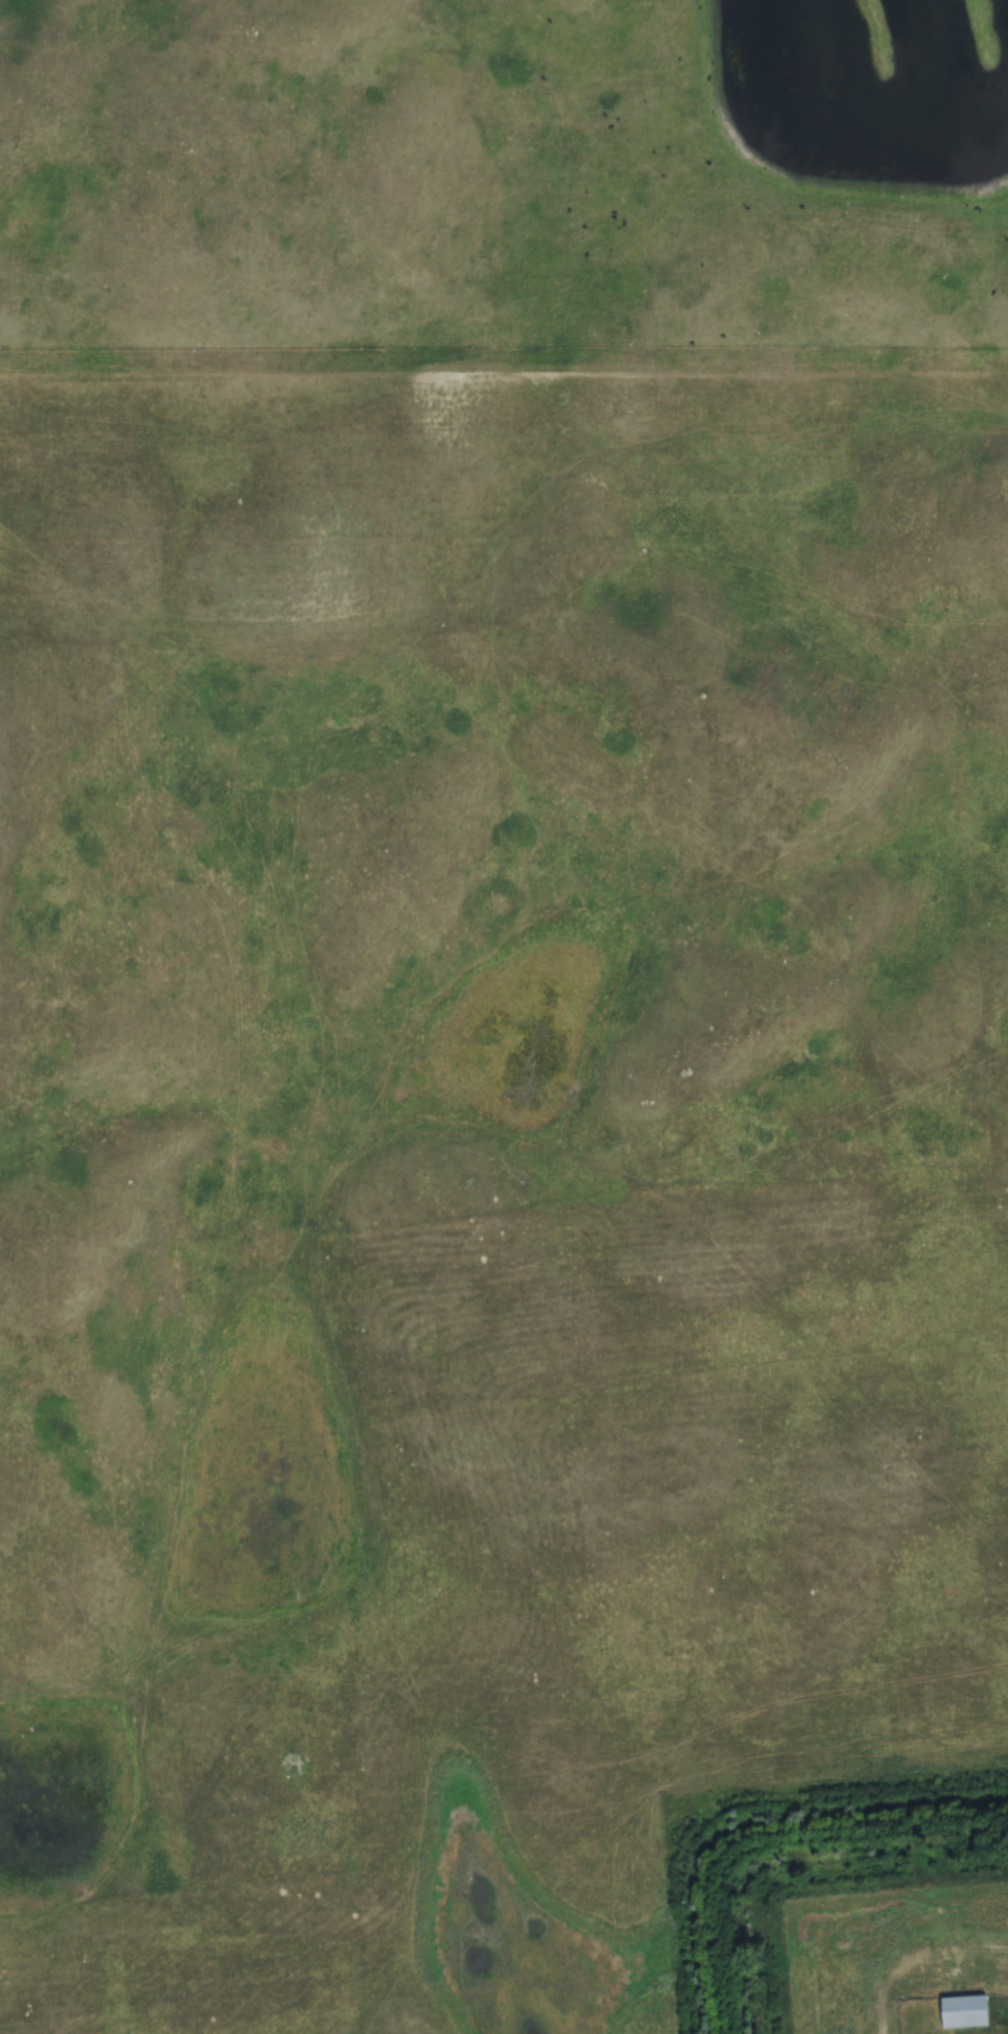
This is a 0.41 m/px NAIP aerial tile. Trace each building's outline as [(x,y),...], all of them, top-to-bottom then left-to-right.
[(939,1998),(940,2029),(986,2028),(985,1996),(939,1998)]
